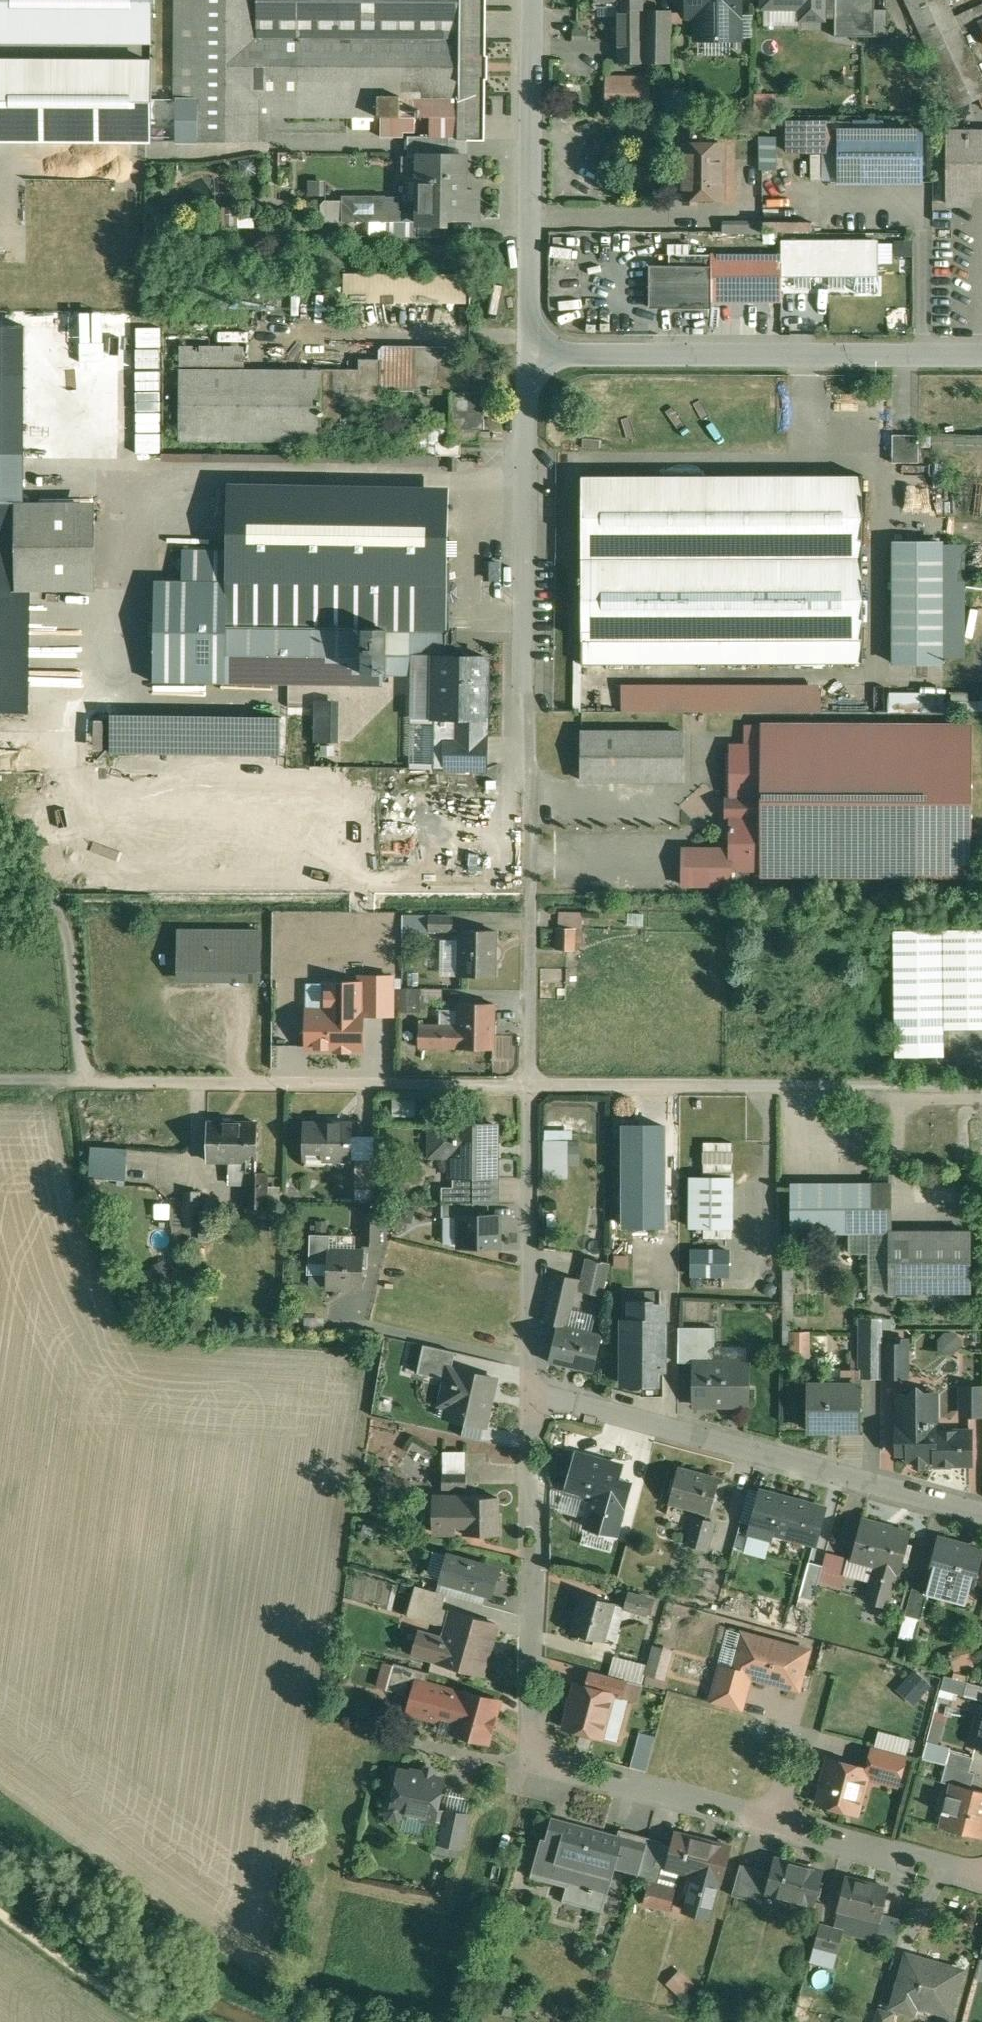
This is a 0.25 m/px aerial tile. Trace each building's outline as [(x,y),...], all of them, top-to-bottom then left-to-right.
[(158,42),(158,0),(0,0),(0,43),(158,42)] [(177,99),(177,140),(258,141),(258,139),(258,116),(271,116),(431,117),(459,117),(458,137),(458,138),(479,138),(480,0),(177,0),(177,99)] [(620,61),(672,61),(672,12),(644,11),(644,0),(620,0),(620,61)] [(689,16),(697,16),(697,38),(717,38),(717,39),(720,39),(720,38),(741,38),(741,0),(689,0),(689,16)] [(765,6),(802,6),(802,18),(836,18),(836,36),(889,36),(889,9),(876,9),(876,0),(765,0),(765,6)] [(955,17),(947,0),(907,0),(958,109),(981,97),(981,76),(961,31),(979,23),(979,22),(981,20),(981,5),(955,17)] [(0,60),(0,139),(177,140),(177,99),(153,99),(153,61),(0,60)] [(651,78),(620,78),(619,107),(650,107),(651,78)] [(665,112),(683,112),(683,87),(665,87),(665,112)] [(756,93),(756,115),(777,115),(777,92),(756,93)] [(271,116),(258,116),(258,139),(270,139),(271,116)] [(459,117),(431,117),(430,135),(450,135),(450,137),(458,137),(459,117)] [(827,121),(789,121),(789,151),(826,151),(827,121)] [(900,122),(883,122),(883,131),(899,131),(900,122)] [(717,131),(691,131),(690,144),(684,144),(683,198),(723,198),(723,145),(717,145),(717,131)] [(883,131),(841,131),(840,182),(922,182),(922,132),(899,131),(883,131)] [(949,132),(949,204),(970,204),(971,193),(981,193),(981,132),(949,132)] [(430,135),(408,135),(408,156),(403,156),(403,178),(408,178),(407,200),(420,200),(419,212),(419,220),(419,236),(447,237),(447,217),(479,217),(479,191),(459,191),(460,177),(466,177),(466,155),(450,155),(450,137),(450,135),(430,135)] [(760,135),(760,169),(779,169),(779,135),(760,135)] [(321,181),(310,181),(310,194),(321,194),(321,181)] [(400,199),(387,199),(387,195),(343,195),(343,200),(326,200),(322,204),(322,221),(419,220),(419,212),(403,212),(400,209),(400,199)] [(238,225),(238,207),(221,207),(222,225),(238,225)] [(816,232),(816,220),(767,220),(767,231),(816,232)] [(689,239),(674,239),(674,251),(689,251),(689,239)] [(854,243),(782,243),(782,255),(782,267),(854,267),(854,243)] [(782,255),(670,255),(670,265),(650,265),(650,307),(712,308),(712,300),(782,301),(782,267),(782,260),(782,255)] [(468,274),(344,273),(344,302),(468,303),(468,274)] [(139,369),(163,369),(163,318),(139,318),(139,369)] [(26,454),(26,329),(0,329),(0,454),(26,454)] [(245,346),(181,345),(181,368),(245,369),(245,346)] [(448,347),(384,346),(380,350),(380,359),(382,359),(382,389),(416,390),(416,357),(452,357),(452,351),(448,347)] [(482,366),(451,366),(452,357),(416,357),(416,390),(429,390),(429,393),(433,393),(433,390),(451,390),(450,442),(461,442),(480,442),(480,429),(485,429),(486,392),(482,392),(482,366)] [(181,368),(180,368),(180,440),(321,441),(322,421),(342,421),(342,401),(382,401),(382,389),(382,359),(380,359),(360,360),(360,370),(245,369),(181,368)] [(138,410),(162,410),(162,378),(138,378),(138,410)] [(919,435),(893,435),(893,463),(919,463),(919,435)] [(437,441),(408,440),(408,451),(416,451),(416,454),(437,454),(437,442),(437,441)] [(437,442),(437,454),(437,455),(461,455),(461,442),(450,442),(437,442)] [(19,710),(18,593),(18,509),(27,509),(26,454),(0,454),(0,711),(19,710)] [(863,475),(582,476),(582,559),(582,663),(863,663),(863,475)] [(449,503),(270,501),(270,491),(250,491),(250,487),(238,487),(238,491),(229,490),(228,547),(181,546),(180,577),(227,577),(226,628),(365,630),(365,671),(386,672),(387,630),(420,631),(419,638),(417,637),(416,668),(417,668),(425,668),(425,630),(447,630),(449,503)] [(27,509),(18,509),(18,593),(93,593),(93,509),(27,509)] [(942,542),(895,542),(895,663),(942,663),(942,654),(942,546),(942,542)] [(965,546),(942,546),(942,654),(965,654),(965,546)] [(226,682),(226,669),(226,628),(227,577),(180,577),(158,577),(157,682),(226,682)] [(365,630),(226,628),(226,669),(365,671),(365,630)] [(420,631),(387,630),(386,672),(417,673),(417,668),(416,668),(417,637),(419,638),(420,631)] [(447,630),(425,630),(425,668),(436,668),(436,656),(448,656),(448,644),(452,645),(452,630),(447,630)] [(448,656),(436,656),(436,668),(435,718),(452,718),(451,736),(466,736),(466,718),(487,719),(487,717),(484,717),(484,698),(487,698),(488,657),(448,656)] [(822,687),(622,687),(622,712),(821,712),(822,687)] [(890,710),(950,712),(950,690),(890,689),(890,710)] [(316,700),(316,741),(341,741),(341,700),(316,700)] [(283,717),(113,716),(113,754),(283,755),(283,717)] [(972,725),(761,725),(761,745),(760,863),(760,876),(972,877),(972,725)] [(683,732),(582,731),(582,780),(683,780),(683,732)] [(451,736),(446,736),(446,768),(486,769),(487,737),(466,736),(451,736)] [(761,745),(731,745),(730,849),(732,849),(732,863),(760,863),(761,745)] [(730,849),(683,848),(682,884),(731,884),(732,863),(732,849),(730,849)] [(583,912),(559,912),(558,927),(574,928),(582,928),(583,912)] [(429,916),(403,915),(403,938),(429,939),(429,930),(429,916)] [(453,917),(429,916),(429,930),(453,930),(453,917)] [(574,928),(558,927),(558,950),(574,951),(574,928)] [(262,930),(179,929),(179,971),(262,972),(262,930)] [(894,930),(896,1057),(944,1056),(944,1029),(981,1028),(981,929),(894,930)] [(495,930),(461,930),(461,941),(461,961),(460,976),(494,976),(495,930)] [(461,941),(444,940),(443,961),(461,961),(461,941)] [(366,974),(366,978),(366,1016),(394,1015),(393,974),(366,974)] [(334,1003),(310,1003),(310,1048),(367,1048),(366,1016),(366,978),(334,978),(334,1003)] [(419,988),(397,988),(397,1000),(419,1000),(419,988)] [(423,988),(423,999),(443,999),(443,989),(423,988)] [(494,1003),(460,1002),(460,1013),(459,1025),(437,1025),(419,1025),(419,1046),(459,1047),(459,1048),(493,1049),(494,1003)] [(460,1013),(438,1012),(437,1025),(459,1025),(460,1013)] [(257,1122),(207,1122),(207,1160),(230,1160),(230,1157),(246,1157),(246,1171),(247,1171),(257,1171),(257,1122)] [(352,1123),(304,1123),(304,1158),(306,1158),(306,1151),(323,1151),(322,1159),(351,1159),(352,1123)] [(494,1124),(453,1123),(453,1127),(433,1127),(433,1151),(453,1151),(453,1176),(494,1177),(494,1124)] [(623,1125),(623,1225),(663,1225),(663,1125),(623,1125)] [(544,1140),(544,1177),(566,1177),(566,1140),(544,1140)] [(130,1179),(130,1147),(93,1146),(92,1178),(130,1179)] [(373,1158),(356,1158),(355,1190),(373,1190),(373,1158)] [(257,1171),(247,1171),(247,1207),(267,1207),(267,1171),(257,1171)] [(732,1178),(691,1178),(691,1227),(732,1227),(732,1178)] [(870,1184),(792,1184),(792,1232),(870,1231),(870,1184)] [(474,1186),(442,1186),(442,1203),(474,1203),(474,1186)] [(199,1190),(185,1190),(185,1226),(198,1226),(199,1190)] [(380,1212),(364,1212),(363,1244),(379,1245),(380,1212)] [(458,1246),(498,1246),(498,1216),(458,1216),(458,1246)] [(412,1220),(396,1218),(394,1227),(410,1230),(412,1220)] [(971,1231),(890,1231),(890,1292),(971,1291),(971,1231)] [(331,1234),(311,1234),(310,1262),(328,1263),(329,1250),(330,1250),(331,1234)] [(330,1250),(329,1250),(328,1263),(327,1286),(350,1287),(350,1285),(362,1285),(362,1288),(363,1288),(364,1267),(363,1267),(363,1253),(364,1253),(364,1251),(330,1250)] [(730,1250),(691,1250),(691,1275),(729,1275),(730,1250)] [(610,1257),(589,1252),(587,1259),(608,1264),(610,1257)] [(608,1264),(587,1259),(581,1285),(594,1288),(593,1292),(601,1294),(608,1264)] [(578,1278),(555,1273),(548,1301),(571,1306),(578,1278)] [(683,1299),(683,1326),(714,1326),(714,1315),(733,1315),(733,1299),(683,1299)] [(602,1334),(567,1326),(571,1306),(548,1301),(544,1322),(557,1325),(549,1361),(594,1371),(602,1334)] [(623,1305),(623,1383),(656,1383),(656,1369),(663,1369),(663,1357),(660,1356),(660,1334),(663,1334),(663,1305),(650,1305),(650,1302),(631,1302),(631,1305),(623,1305)] [(715,1327),(679,1327),(678,1362),(679,1362),(679,1357),(697,1357),(697,1350),(715,1350),(715,1327)] [(808,1352),(808,1332),(792,1332),(792,1352),(808,1352)] [(941,1334),(942,1352),(961,1351),(960,1332),(941,1334)] [(894,1344),(882,1344),(882,1348),(882,1376),(900,1376),(900,1363),(907,1363),(907,1339),(894,1339),(894,1344)] [(456,1352),(424,1344),(418,1373),(447,1379),(455,1381),(457,1369),(452,1368),(456,1352)] [(882,1348),(856,1348),(856,1376),(882,1376),(882,1348)] [(747,1362),(695,1362),(695,1405),(697,1405),(697,1403),(725,1403),(725,1405),(747,1405),(747,1362)] [(496,1378),(457,1369),(455,1381),(447,1379),(442,1400),(454,1402),(451,1418),(486,1426),(490,1407),(488,1407),(494,1380),(496,1380),(496,1378)] [(861,1384),(808,1384),(808,1429),(861,1429),(861,1384)] [(962,1386),(962,1403),(968,1403),(968,1415),(981,1414),(981,1386),(962,1386)] [(923,1393),(917,1387),(909,1395),(903,1395),(904,1416),(902,1417),(898,1418),(898,1452),(907,1452),(906,1457),(912,1457),(919,1464),(925,1458),(933,1458),(933,1431),(935,1431),(935,1422),(937,1420),(937,1393),(923,1393)] [(935,1431),(933,1431),(933,1458),(933,1464),(951,1463),(952,1465),(970,1464),(971,1463),(971,1430),(935,1431)] [(595,1458),(577,1452),(567,1491),(611,1503),(617,1484),(622,1465),(620,1464),(619,1468),(594,1461),(595,1458)] [(719,1478),(679,1468),(670,1502),(710,1512),(719,1478)] [(466,1473),(442,1473),(442,1488),(466,1489),(466,1473)] [(824,1507),(760,1490),(749,1534),(770,1540),(772,1532),(814,1544),(824,1507)] [(497,1497),(465,1497),(465,1500),(458,1500),(458,1496),(436,1497),(436,1532),(454,1532),(454,1527),(464,1526),(464,1534),(498,1534),(499,1515),(497,1515),(497,1497)] [(617,1501),(609,1530),(627,1535),(635,1506),(617,1501)] [(698,1517),(694,1531),(691,1531),(688,1544),(708,1549),(715,1522),(698,1517)] [(911,1533),(881,1525),(881,1522),(863,1517),(852,1558),(876,1564),(897,1570),(900,1571),(911,1533)] [(939,1538),(929,1574),(932,1575),(929,1588),(929,1589),(969,1599),(972,1586),(974,1586),(981,1556),(981,1549),(939,1538)] [(499,1569),(449,1555),(442,1580),(492,1594),(499,1569)] [(809,1561),(800,1596),(814,1599),(823,1565),(809,1561)] [(897,1570),(876,1564),(866,1601),(887,1607),(897,1570)] [(929,1588),(913,1583),(905,1614),(920,1618),(929,1589),(929,1588)] [(447,1593),(416,1585),(408,1615),(438,1624),(447,1593)] [(651,1598),(628,1592),(624,1607),(647,1614),(651,1598)] [(614,1602),(583,1593),(572,1632),(603,1640),(614,1602)] [(497,1623),(454,1611),(447,1637),(443,1635),(441,1639),(434,1637),(428,1659),(482,1674),(497,1623)] [(808,1650),(743,1633),(733,1668),(721,1665),(717,1677),(748,1685),(750,1675),(798,1688),(808,1650)] [(671,1652),(654,1647),(648,1672),(664,1676),(671,1652)] [(973,1649),(953,1650),(954,1669),(975,1668),(973,1649)] [(647,1664),(614,1655),(609,1674),(642,1683),(642,1681),(647,1664)] [(429,1672),(395,1662),(387,1689),(406,1694),(410,1680),(417,1682),(418,1681),(426,1683),(429,1672)] [(915,1669),(898,1689),(916,1705),(933,1685),(915,1669)] [(639,1683),(591,1670),(587,1686),(613,1693),(613,1694),(635,1700),(639,1683)] [(664,1676),(648,1672),(645,1683),(666,1688),(669,1677),(664,1676)] [(968,1681),(945,1675),(941,1689),(964,1695),(968,1681)] [(748,1685),(717,1677),(711,1701),(741,1709),(748,1685)] [(500,1700),(465,1690),(464,1694),(426,1683),(418,1681),(417,1682),(410,1710),(436,1718),(444,1714),(457,1717),(453,1732),(489,1742),(500,1700)] [(587,1686),(576,1683),(565,1726),(602,1736),(613,1694),(613,1693),(587,1686)] [(932,1740),(943,1742),(947,1710),(936,1708),(932,1740)] [(641,1733),(632,1767),(647,1770),(656,1736),(641,1733)] [(906,1754),(873,1745),(867,1768),(868,1769),(866,1776),(898,1785),(906,1754)] [(973,1757),(950,1750),(946,1764),(970,1771),(973,1757)] [(867,1768),(830,1759),(819,1802),(856,1812),(866,1776),(868,1769),(867,1768)] [(970,1771),(946,1764),(942,1781),(953,1784),(953,1783),(971,1788),(975,1772),(970,1771)] [(421,1772),(414,1770),(411,1772),(397,1769),(395,1781),(397,1785),(394,1799),(388,1803),(387,1810),(391,1815),(398,1817),(403,1813),(439,1820),(441,1809),(437,1808),(442,1782),(439,1778),(422,1774),(421,1772)] [(953,1783),(953,1784),(946,1810),(943,1809),(942,1812),(946,1813),(942,1826),(981,1836),(981,1791),(971,1788),(953,1783)] [(447,1810),(440,1841),(462,1846),(468,1814),(447,1810)] [(618,1835),(553,1816),(547,1838),(542,1837),(532,1876),(567,1886),(563,1900),(604,1911),(616,1867),(623,1841),(617,1839),(618,1835)] [(649,1837),(620,1829),(618,1835),(617,1839),(623,1841),(616,1867),(639,1873),(649,1837)] [(730,1846),(677,1832),(667,1868),(682,1871),(695,1875),(685,1909),(710,1916),(719,1881),(721,1882),(730,1846)] [(663,1841),(649,1837),(639,1873),(637,1878),(649,1881),(659,1883),(663,1867),(663,1866),(656,1864),(663,1841)] [(821,1870),(777,1859),(773,1875),(769,1892),(769,1893),(793,1899),(793,1901),(812,1906),(821,1870)] [(773,1875),(741,1866),(733,1895),(762,1902),(765,1891),(769,1892),(773,1875)] [(663,1867),(659,1883),(649,1881),(644,1902),(671,1909),(677,1888),(682,1871),(667,1868),(663,1867)] [(889,1887),(846,1877),(838,1909),(881,1920),(889,1887)] [(814,1900),(805,1932),(817,1935),(825,1903),(814,1900)] [(844,1929),(821,1924),(815,1945),(838,1951),(844,1929)] [(942,1966),(922,1961),(922,1958),(920,1958),(920,1960),(909,1957),(909,1955),(908,1954),(893,2006),(914,2012),(918,1998),(932,2002),(930,2008),(950,2013),(962,1970),(942,1964),(942,1966)] [(683,1968),(669,1982),(682,1996),(697,1982),(683,1968)] [(880,2008),(876,2021),(891,2021),(894,2012),(880,2008)]
